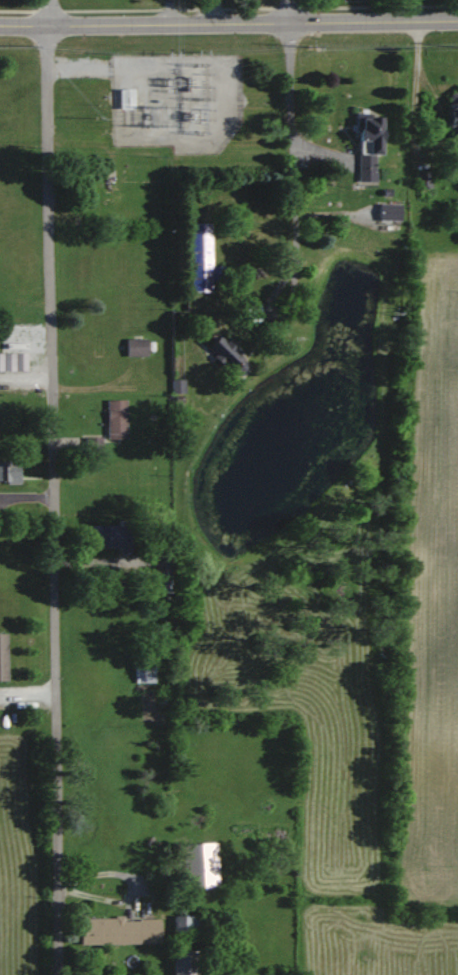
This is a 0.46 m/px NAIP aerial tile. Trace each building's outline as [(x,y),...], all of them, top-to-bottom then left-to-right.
[(118,109),(132,109),(132,89),(118,89),(118,109)] [(446,95),(446,137),(457,137),(457,95),(446,95)] [(378,114),(356,113),(355,180),(377,181),(378,114)] [(399,220),(399,203),(377,203),(377,220),(399,220)] [(189,292),(210,292),(210,221),(189,221),(189,292)] [(234,376),(246,364),(217,335),(206,347),(234,376)] [(125,338),(125,356),(146,356),(146,338),(125,338)] [(125,400),(105,400),(105,439),(125,439),(125,400)] [(17,482),(17,461),(0,461),(0,482),(17,482)] [(129,525),(90,525),(90,547),(118,547),(118,554),(129,554),(129,525)] [(154,682),(154,666),(134,666),(134,683),(154,682)] [(183,843),(183,888),(215,888),(215,843),(183,843)] [(201,933),(201,915),(174,915),(174,933),(201,933)] [(78,919),(78,944),(160,944),(160,918),(78,919)] [(171,974),(194,974),(194,950),(171,950),(171,974)]
